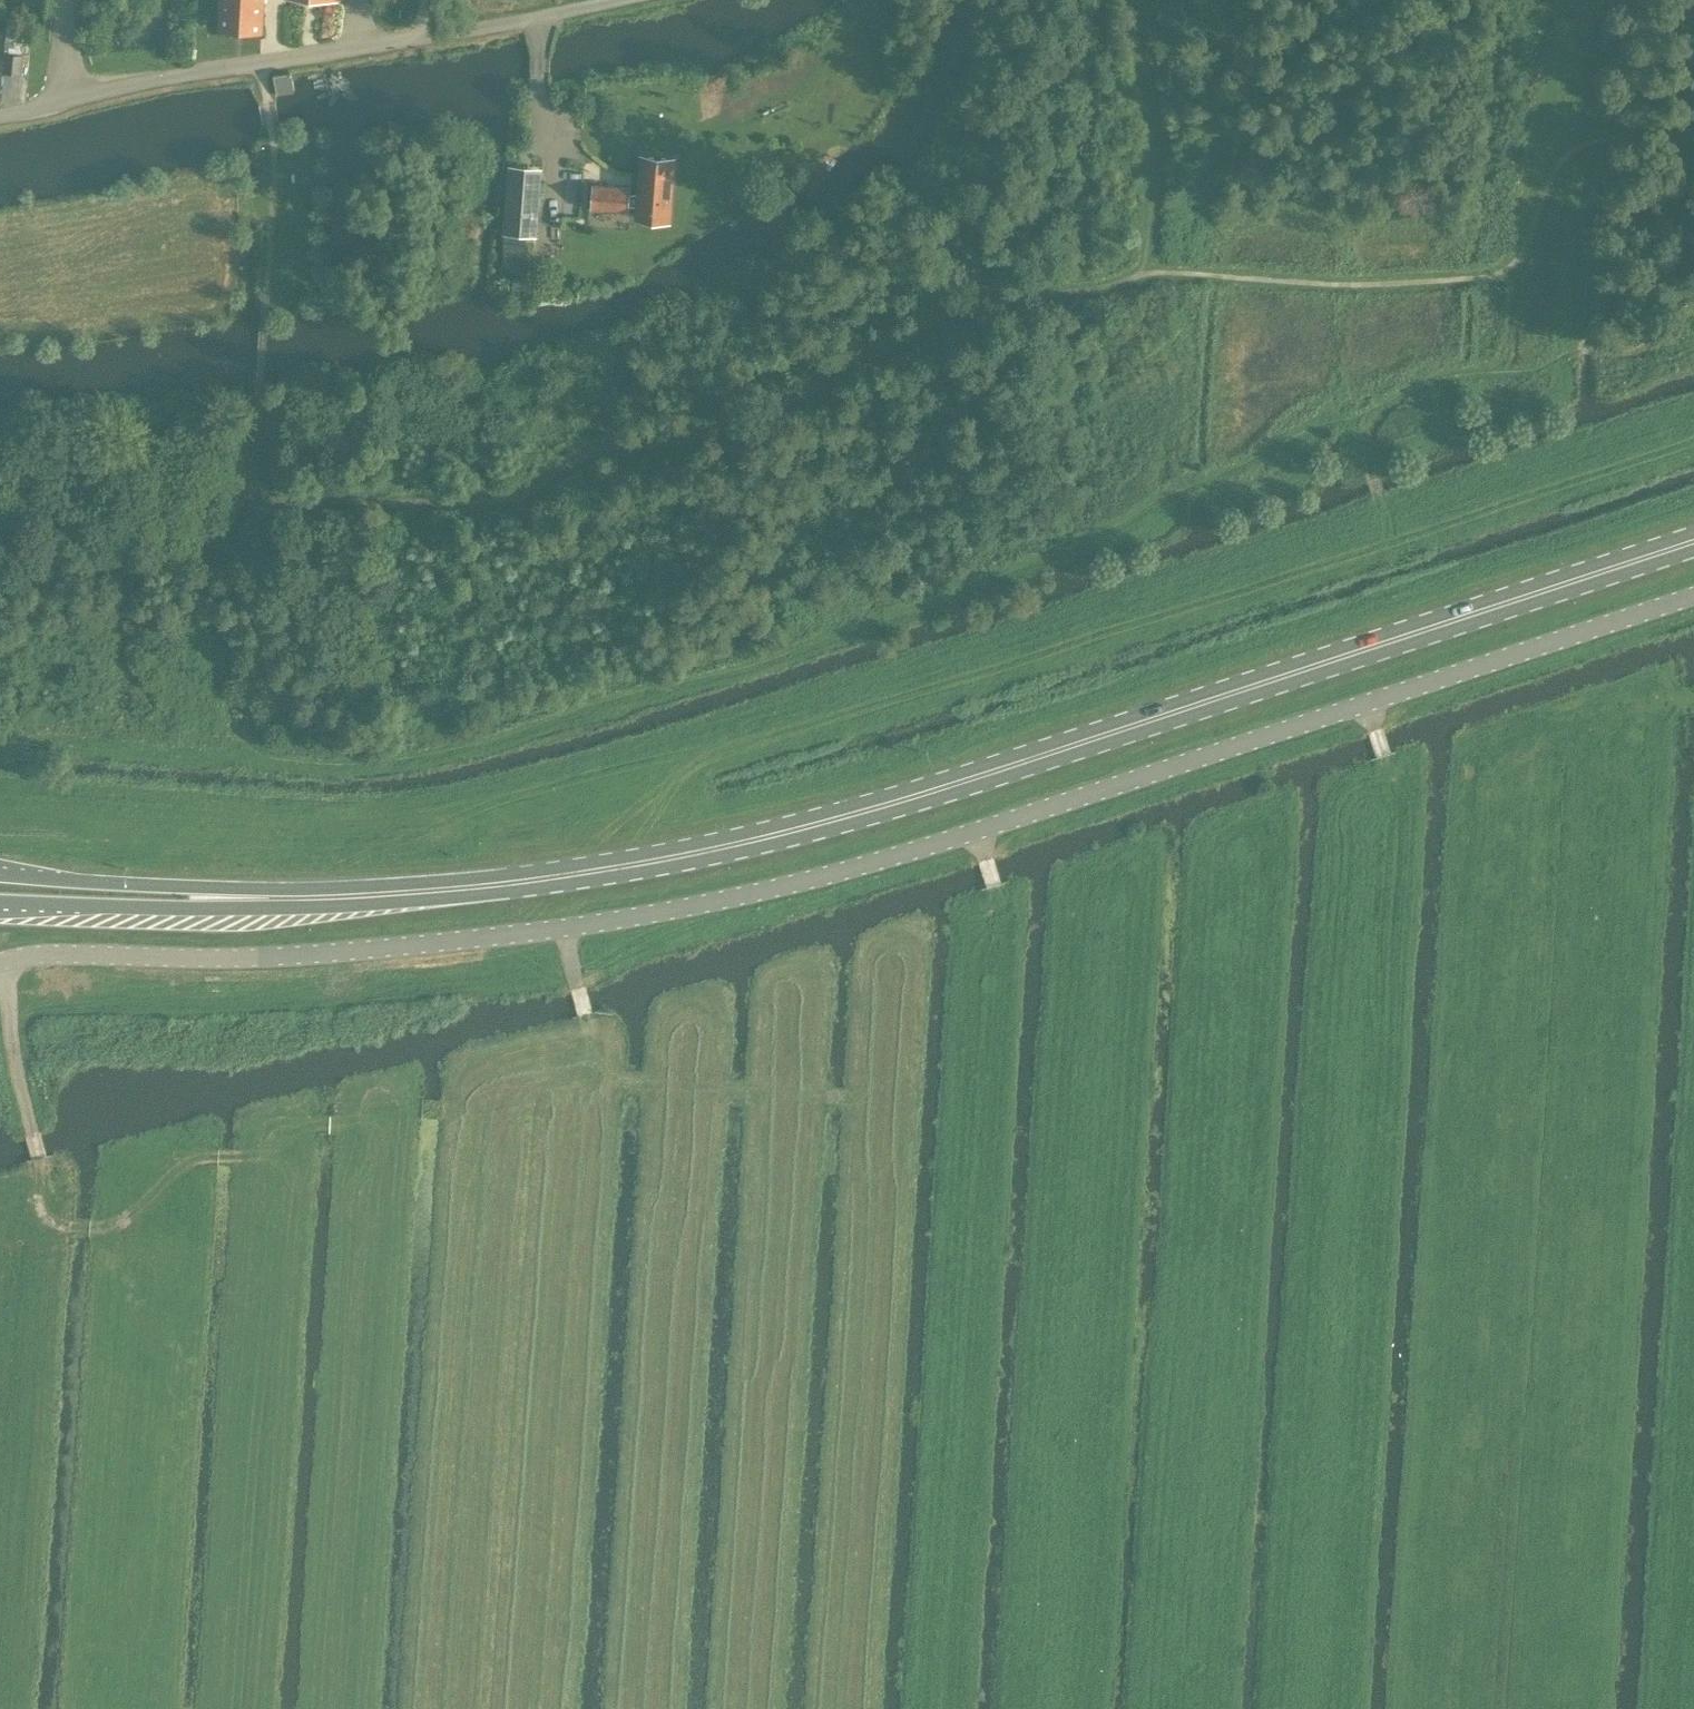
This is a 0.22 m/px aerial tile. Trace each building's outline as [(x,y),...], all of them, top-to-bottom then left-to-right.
[(217,29),(262,32),(264,0),(219,0),(217,29)] [(4,53),(7,53),(4,73),(20,75),(22,54),(29,54),(30,42),(31,42),(31,40),(32,29),(26,29),(7,27),(4,53)] [(277,95),(292,92),(288,74),(274,77),(277,95)] [(593,184),(591,208),(629,211),(630,205),(639,206),(638,210),(669,212),(673,158),(642,155),(639,194),(630,193),(631,187),(593,184)] [(511,169),(506,232),(534,234),(539,171),(511,169)] [(503,269),(525,270),(527,270),(529,243),(505,242),(503,269)]
